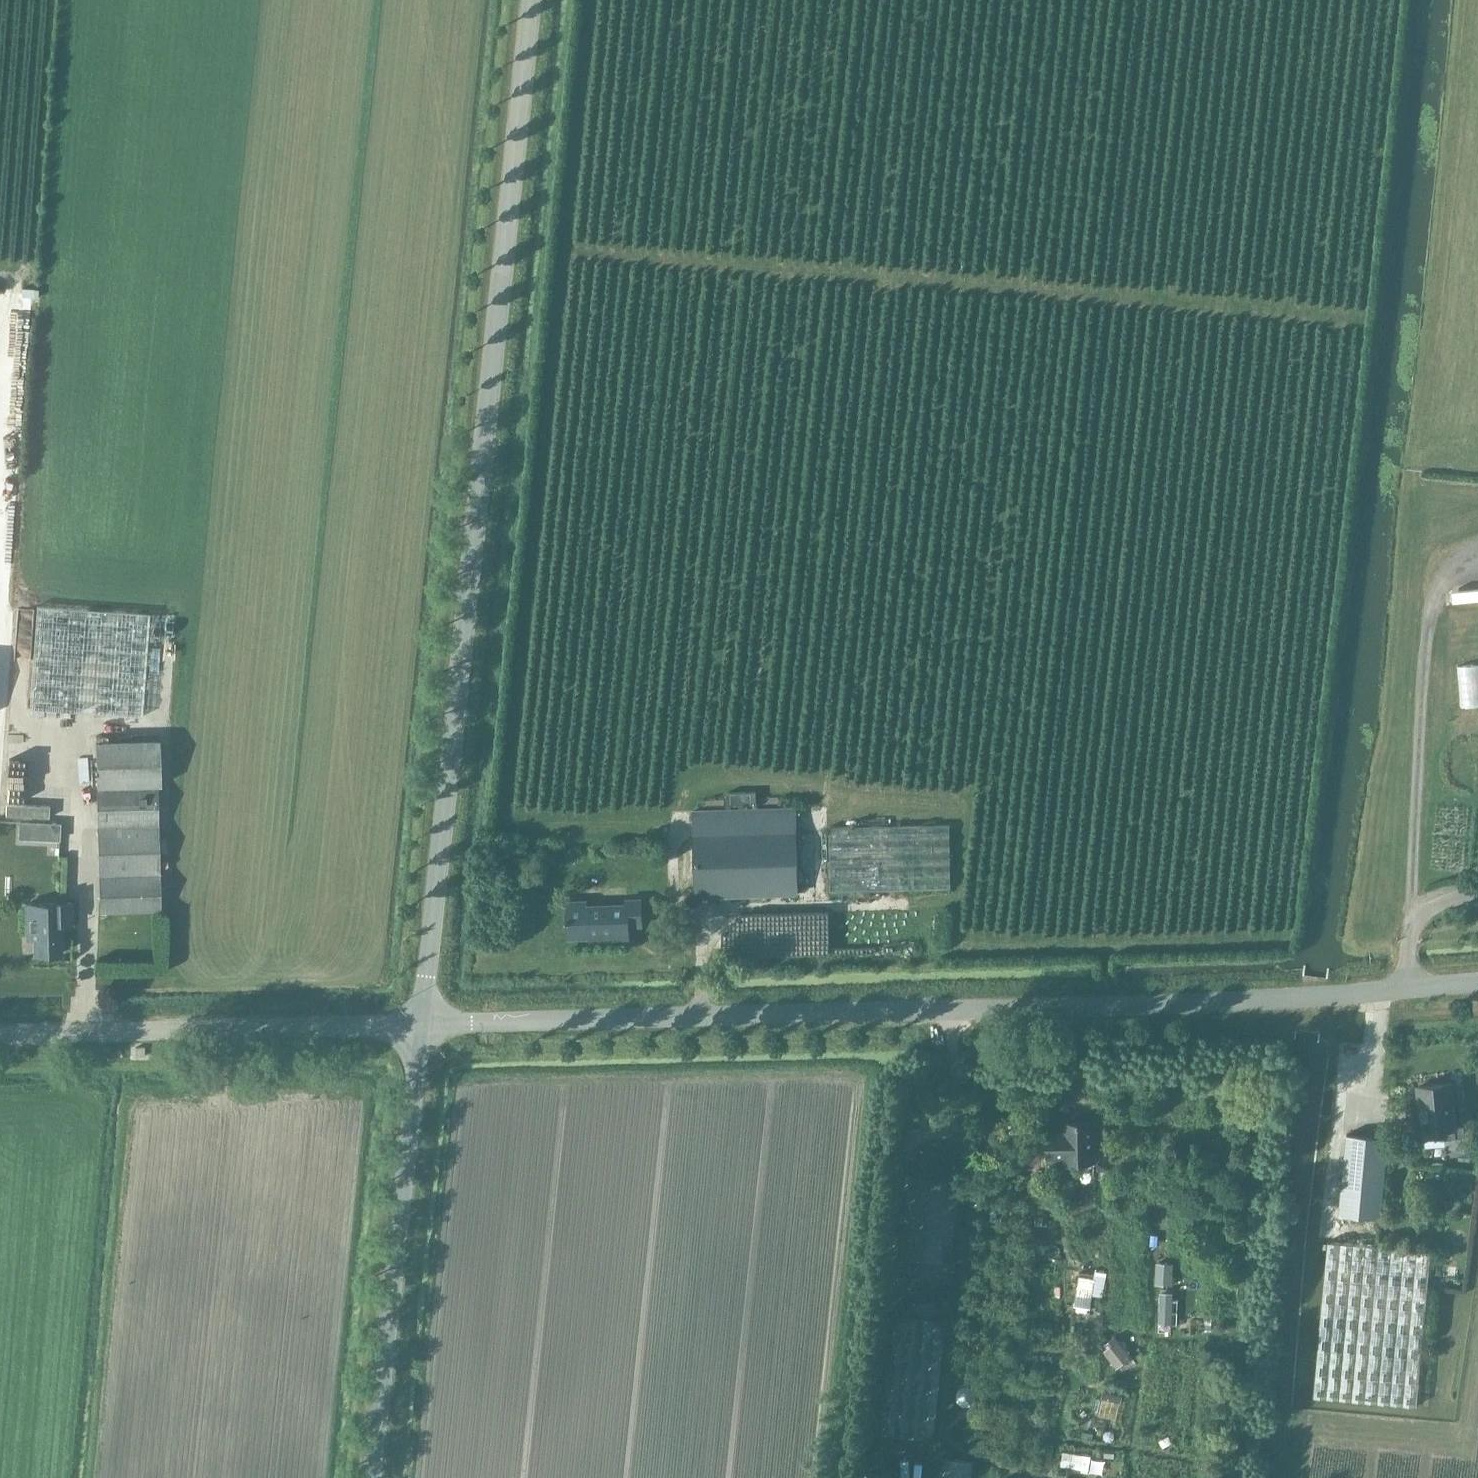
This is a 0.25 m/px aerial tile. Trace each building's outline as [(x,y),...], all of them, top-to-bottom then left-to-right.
[(169,719),(185,519),(46,508),(30,708),(169,719)] [(96,743),(101,912),(161,910),(157,787),(163,787),(161,741),(96,743)] [(10,748),(10,770),(41,770),(40,748),(10,748)] [(61,823),(44,822),(43,840),(60,840),(61,823)] [(830,826),(831,891),(953,888),(951,824),(830,826)] [(694,837),(697,898),(798,893),(795,833),(694,837)] [(567,905),(569,938),(599,937),(599,941),(629,940),(628,926),(641,926),(640,903),(626,903),(626,908),(587,910),(586,904),(567,905)] [(61,926),(72,925),(72,905),(45,905),(45,906),(28,907),(28,941),(35,941),(36,956),(61,956),(61,926)] [(1452,1083),(1418,1086),(1423,1139),(1466,1135),(1465,1125),(1456,1125),(1452,1083)] [(1066,1188),(1096,1188),(1095,1123),(1065,1123),(1065,1132),(1048,1133),(1049,1159),(1066,1158),(1066,1188)] [(1380,1217),(1387,1137),(1347,1134),(1340,1214),(1380,1217)] [(1329,1241),(1315,1396),(1418,1405),(1432,1250),(1329,1241)] [(883,1434),(935,1439),(949,1320),(897,1314),(883,1434)] [(1108,1348),(1105,1350),(1117,1366),(1132,1355),(1116,1335),(1105,1344),(1108,1348)] [(900,1477),(927,1477),(928,1453),(901,1452),(900,1477)] [(974,1458),(949,1457),(948,1477),(973,1477),(974,1458)]
